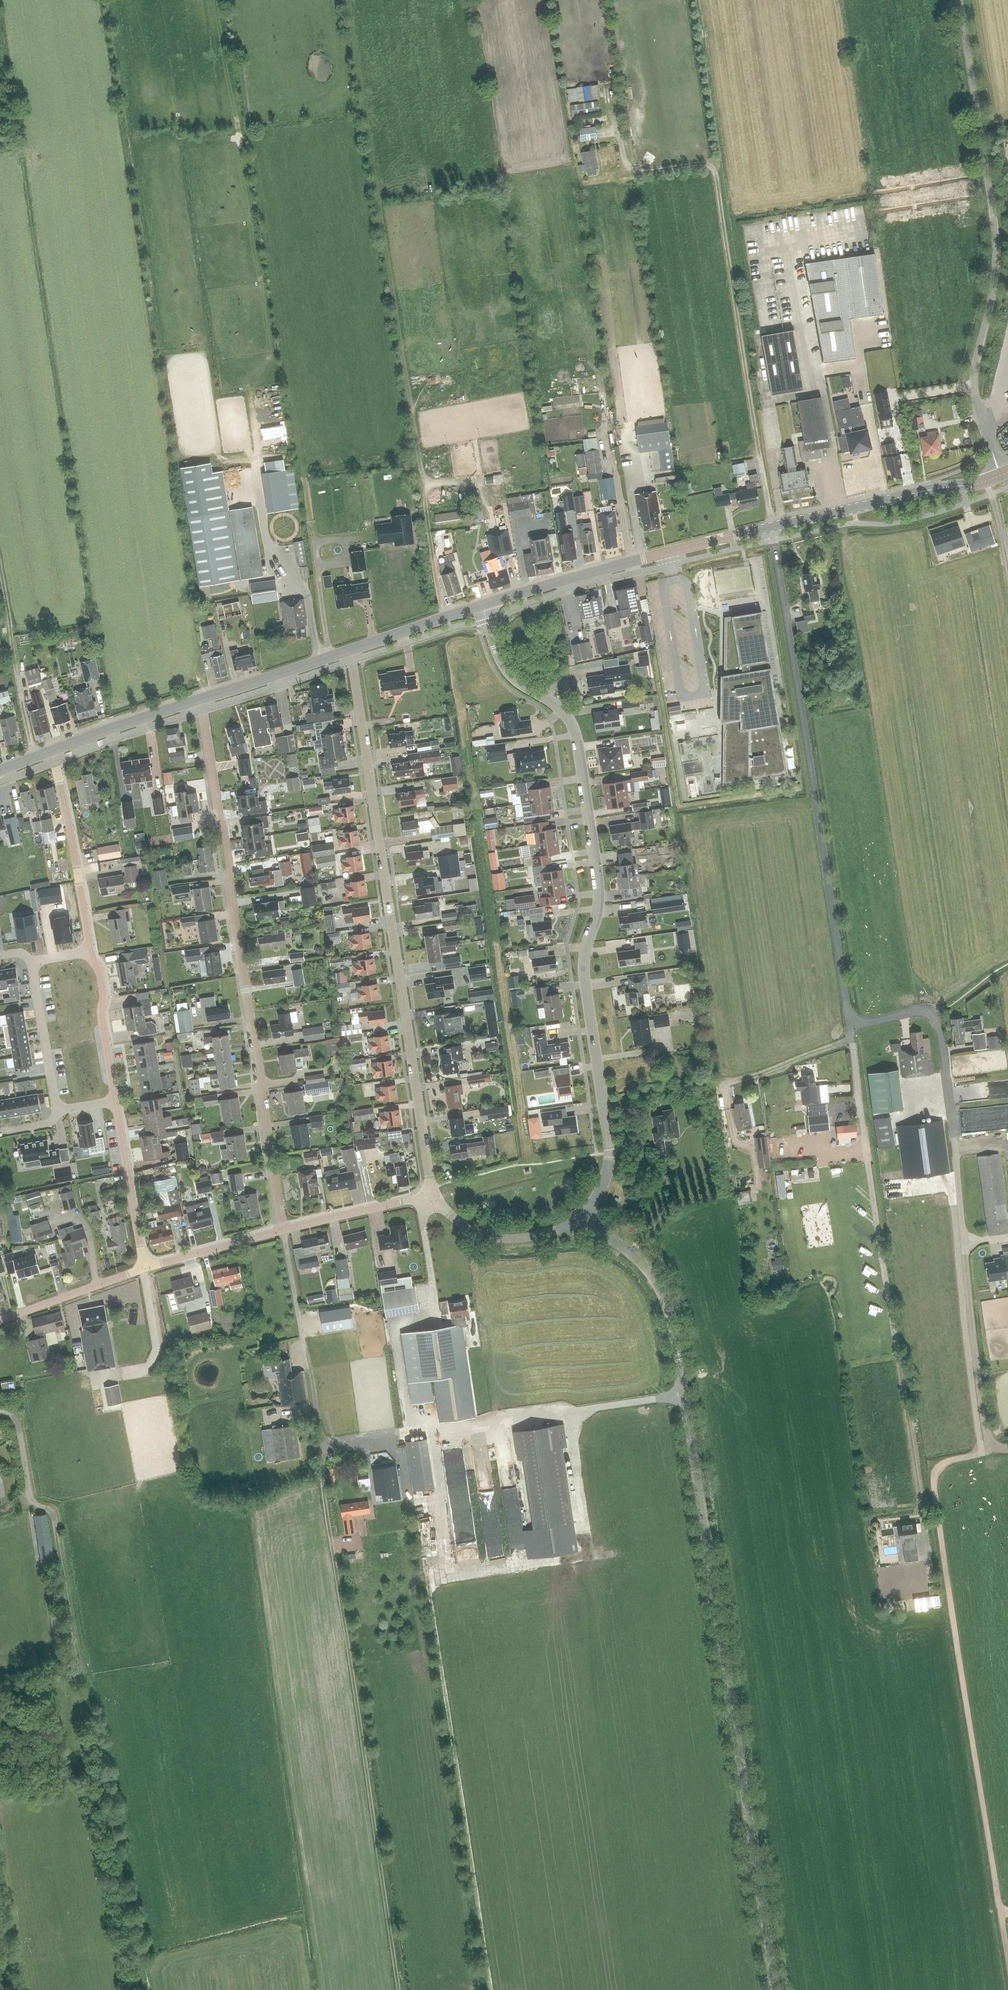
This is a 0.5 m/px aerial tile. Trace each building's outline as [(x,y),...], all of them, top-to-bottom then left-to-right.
[(600,97),(598,84),(566,89),(568,102),(600,97)] [(600,113),(598,101),(571,105),(572,116),(600,113)] [(581,140),(596,138),(595,126),(579,128),(581,140)] [(595,169),(598,169),(594,150),(581,152),(583,165),(579,165),(580,172),(587,171),(587,175),(596,174),(595,169)] [(832,260),(806,264),(806,268),(824,362),(855,357),(855,354),(850,318),(883,313),(875,254),(832,260)] [(772,320),(773,332),(786,331),(785,318),(772,320)] [(761,336),(772,395),(803,389),(793,330),(761,336)] [(850,376),(841,377),(843,388),(852,386),(850,376)] [(874,394),(879,420),(892,417),(887,391),(874,394)] [(797,401),(804,440),(798,441),(801,461),(821,457),(819,448),(829,446),(820,397),(797,401)] [(842,399),(833,401),(841,436),(838,437),(842,453),(851,451),(851,452),(869,448),(860,406),(845,410),(842,399)] [(925,428),(923,416),(910,418),(912,430),(925,428)] [(639,452),(670,447),(666,422),(664,422),(664,418),(658,419),(658,423),(635,427),(639,452)] [(263,425),(264,437),(288,435),(287,424),(263,425)] [(924,455),(941,452),(938,435),(936,435),(936,431),(926,432),(927,437),(921,438),(924,455)] [(602,471),(596,438),(583,440),(588,473),(602,471)] [(900,468),(902,467),(899,454),(897,455),(894,443),(885,445),(887,457),(885,457),(887,470),(890,470),(891,477),(901,476),(900,468)] [(782,492),(809,487),(805,467),(797,469),(796,465),(797,465),(794,446),(782,448),(785,467),(787,467),(787,470),(779,472),(782,492)] [(584,453),(576,454),(578,466),(586,465),(584,453)] [(268,471),(265,472),(270,512),(301,507),(296,468),(288,469),(286,458),(267,461),(268,471)] [(744,462),(732,465),(734,474),(737,473),(737,478),(745,476),(744,472),(746,472),(744,462)] [(211,463),(181,468),(189,517),(201,599),(212,597),(210,584),(223,582),(224,589),(230,588),(229,581),(263,576),(252,507),(230,510),(239,569),(238,570),(229,511),(222,471),(212,473),(211,463)] [(504,472),(495,473),(496,483),(505,482),(504,472)] [(616,497),(613,477),(598,479),(601,500),(616,497)] [(730,501),(737,499),(739,509),(760,504),(756,488),(755,482),(746,484),(747,490),(736,492),(728,493),(723,495),(721,487),(713,488),(715,496),(714,496),(716,507),(730,504),(730,501)] [(554,495),(563,494),(563,485),(553,486),(554,495)] [(658,514),(659,514),(656,491),(635,495),(639,517),(641,517),(642,522),(643,522),(644,531),(660,529),(658,514)] [(574,509),(571,493),(563,495),(565,510),(574,509)] [(573,497),(576,513),(586,511),(584,495),(573,497)] [(507,498),(511,518),(530,514),(528,500),(521,502),(520,496),(507,498)] [(434,515),(436,525),(460,522),(458,511),(434,515)] [(615,511),(597,514),(601,539),(605,539),(606,548),(617,547),(615,534),(616,534),(616,530),(614,530),(614,527),(617,526),(615,511)] [(392,523),(376,525),(378,544),(394,542),(395,546),(414,543),(410,514),(391,516),(392,523)] [(508,530),(506,530),(505,526),(503,514),(494,516),(497,528),(498,532),(486,535),(492,558),(482,561),(491,588),(509,582),(501,556),(513,553),(508,530)] [(556,518),(557,530),(566,529),(565,517),(556,518)] [(592,530),(586,531),(585,522),(577,523),(580,543),(582,542),(584,553),(596,552),(592,530)] [(989,525),(964,533),(970,551),(990,544),(992,548),(998,546),(997,542),(995,543),(989,525)] [(958,526),(931,535),(937,554),(964,545),(958,526)] [(562,560),(576,558),(572,533),(558,535),(562,560)] [(529,538),(532,553),(524,554),(528,576),(536,575),(554,572),(551,550),(547,534),(529,538)] [(294,542),(297,566),(307,564),(303,541),(294,542)] [(454,571),(451,561),(455,560),(452,549),(444,551),(446,555),(443,556),(445,563),(439,565),(442,575),(441,575),(442,578),(441,578),(444,587),(445,586),(447,594),(449,595),(461,591),(455,571),(454,571)] [(345,571),(358,569),(355,551),(343,552),(345,571)] [(307,566),(300,567),(302,577),(309,576),(307,566)] [(810,602),(820,600),(817,588),(819,588),(819,587),(820,587),(819,580),(817,580),(815,572),(802,575),(804,582),(803,582),(805,591),(808,590),(810,602)] [(275,580),(249,584),(253,603),(278,599),(275,580)] [(368,583),(350,586),(350,584),(334,586),(337,608),(353,605),(352,599),(356,598),(357,599),(370,596),(368,583)] [(630,616),(631,620),(636,619),(634,612),(640,611),(639,606),(640,605),(636,586),(635,587),(634,584),(624,586),(625,589),(628,607),(626,608),(627,610),(629,610),(629,613),(630,613),(630,616)] [(608,628),(613,627),(620,626),(618,618),(630,616),(630,613),(629,613),(629,610),(627,610),(626,608),(628,607),(625,589),(613,591),(617,611),(618,611),(605,614),(608,628)] [(575,596),(580,618),(602,613),(601,607),(602,606),(601,600),(600,600),(598,594),(586,597),(585,594),(575,596)] [(305,625),(307,625),(304,599),(280,603),(284,625),(276,626),(277,633),(285,631),(285,634),(297,633),(297,638),(307,637),(305,625)] [(242,614),(239,601),(222,605),(225,618),(242,614)] [(724,617),(724,675),(720,676),(720,724),(723,723),(722,785),(788,774),(761,611),(724,617)] [(815,618),(814,611),(803,613),(804,620),(815,618)] [(652,639),(647,612),(640,613),(642,625),(638,626),(642,641),(652,639)] [(220,648),(214,624),(208,625),(214,649),(220,648)] [(609,652),(606,640),(596,642),(599,654),(609,652)] [(592,656),(590,641),(572,644),(574,660),(592,656)] [(221,649),(208,652),(211,667),(213,667),(216,678),(228,675),(223,654),(222,654),(221,649)] [(239,656),(237,650),(230,651),(235,670),(243,668),(243,670),(248,669),(248,667),(256,665),(253,653),(239,656)] [(638,656),(640,666),(649,665),(648,654),(638,656)] [(95,658),(80,662),(85,682),(100,678),(95,658)] [(605,676),(588,679),(591,694),(614,691),(612,681),(631,678),(629,665),(604,669),(605,676)] [(379,675),(382,691),(390,689),(391,693),(394,695),(401,694),(402,692),(402,691),(417,688),(415,675),(405,677),(404,669),(392,671),(393,673),(379,675)] [(43,688),(39,674),(27,678),(31,692),(43,688)] [(50,678),(42,680),(45,690),(53,687),(50,678)] [(333,720),(333,711),(331,702),(334,701),(333,694),(328,695),(327,683),(311,686),(312,697),(309,698),(312,713),(306,714),(307,722),(333,720)] [(79,718),(97,714),(93,700),(92,701),(89,687),(74,691),(77,705),(76,705),(79,718)] [(0,691),(0,704),(11,701),(8,688),(0,691)] [(29,712),(31,717),(36,734),(50,730),(43,708),(44,707),(39,691),(30,694),(35,710),(29,712)] [(645,698),(646,708),(654,707),(653,697),(645,698)] [(51,707),(51,708),(56,725),(70,720),(65,703),(61,704),(60,698),(49,702),(51,707)] [(639,700),(622,702),(624,714),(640,712),(639,700)] [(274,727),(283,725),(281,717),(280,717),(277,704),(265,706),(267,714),(262,715),(260,707),(247,710),(255,748),(272,744),(270,732),(275,731),(274,727)] [(680,705),(668,707),(670,716),(681,714),(680,705)] [(500,727),(502,736),(532,732),(530,720),(518,722),(517,710),(515,711),(513,709),(508,710),(507,712),(501,713),(503,726),(500,727)] [(653,710),(654,729),(662,728),(661,709),(653,710)] [(618,710),(593,713),(596,731),(620,727),(618,710)] [(15,731),(17,730),(13,716),(0,719),(7,745),(18,742),(15,731)] [(324,748),(345,745),(343,732),(331,733),(329,720),(314,722),(317,741),(323,740),(324,748)] [(245,752),(244,749),(242,743),(245,742),(240,726),(227,731),(232,746),(229,747),(232,756),(245,752)] [(167,748),(186,745),(184,737),(180,737),(179,728),(165,730),(166,740),(167,748)] [(396,732),(396,733),(389,735),(391,748),(415,744),(413,731),(405,732),(405,731),(396,732)] [(296,750),(293,734),(281,736),(284,752),(296,750)] [(607,748),(606,747),(597,749),(599,758),(600,757),(602,771),(624,768),(622,755),(631,753),(628,737),(614,739),(615,747),(607,748)] [(486,739),(472,741),(473,747),(485,745),(487,745),(486,739)] [(418,751),(440,748),(439,740),(417,743),(418,751)] [(487,745),(485,745),(487,758),(507,755),(505,742),(487,745)] [(347,759),(345,745),(324,748),(325,756),(319,757),(321,768),(336,766),(335,760),(347,759)] [(409,754),(410,762),(393,764),(395,777),(411,775),(412,778),(425,776),(423,763),(441,760),(439,749),(409,754)] [(185,759),(184,750),(169,753),(171,762),(185,759)] [(546,766),(544,750),(531,752),(531,750),(514,753),(517,772),(535,770),(534,768),(546,766)] [(655,767),(669,766),(668,756),(655,757),(655,767)] [(136,759),(139,782),(146,781),(147,788),(154,787),(149,758),(139,760),(139,759),(136,759)] [(240,775),(252,774),(249,758),(238,760),(240,775)] [(139,782),(136,759),(132,760),(132,761),(122,762),(126,791),(132,790),(131,783),(139,782)] [(461,765),(452,766),(453,775),(463,774),(461,765)] [(653,776),(652,769),(631,772),(632,782),(648,780),(648,777),(653,776)] [(165,771),(167,783),(175,782),(173,770),(165,771)] [(81,804),(99,801),(96,784),(95,784),(93,784),(91,773),(82,775),(83,779),(76,780),(81,804)] [(286,778),(288,791),(301,789),(299,776),(286,778)] [(456,776),(442,778),(444,791),(458,789),(456,776)] [(256,777),(249,778),(250,786),(257,785),(256,777)] [(314,779),(302,780),(304,789),(316,787),(314,779)] [(349,779),(341,780),(341,779),(333,780),(333,782),(324,783),(325,789),(334,788),(335,794),(351,792),(349,779)] [(604,784),(606,796),(627,793),(632,792),(630,780),(604,784)] [(530,802),(551,799),(549,787),(536,789),(535,781),(514,784),(516,795),(520,794),(522,803),(530,802)] [(175,787),(178,805),(198,802),(196,792),(189,793),(187,785),(175,787)] [(53,786),(52,787),(50,786),(46,786),(45,788),(37,790),(42,810),(57,807),(53,786)] [(23,814),(32,812),(36,811),(33,799),(31,799),(30,790),(20,792),(21,796),(19,797),(23,814)] [(424,797),(423,790),(398,793),(400,806),(416,804),(416,798),(424,797)] [(252,814),(268,812),(266,800),(259,802),(258,793),(237,796),(239,810),(251,808),(252,814)] [(627,793),(606,796),(608,808),(629,805),(627,793)] [(152,797),(154,814),(165,812),(162,796),(152,797)] [(539,820),(538,813),(553,811),(551,799),(530,802),(522,803),(524,822),(539,820)] [(134,817),(132,800),(122,802),(124,819),(134,817)] [(199,811),(198,802),(178,805),(180,823),(193,821),(192,812),(199,811)] [(647,802),(632,804),(633,811),(648,809),(647,802)] [(341,822),(355,820),(353,806),(339,808),(340,808),(334,809),(335,821),(341,820),(341,822)] [(322,807),(308,809),(309,816),(323,814),(322,807)] [(416,818),(417,818),(418,820),(402,823),(404,836),(420,833),(424,832),(431,831),(436,830),(434,827),(429,820),(427,810),(416,812),(415,812),(416,818)] [(652,810),(638,812),(641,829),(655,827),(652,810)] [(21,842),(15,816),(4,819),(11,845),(21,842)] [(244,839),(264,836),(263,828),(269,827),(267,816),(252,818),(253,824),(242,826),(244,839)] [(319,817),(307,819),(310,833),(321,831),(319,817)] [(496,817),(484,818),(485,829),(498,827),(496,817)] [(41,820),(44,832),(54,829),(52,818),(41,820)] [(40,820),(32,822),(35,832),(42,831),(40,820)] [(549,821),(540,823),(525,825),(526,833),(534,832),(536,844),(557,841),(556,828),(550,829),(549,821)] [(464,823),(434,827),(436,830),(431,831),(433,839),(441,837),(441,841),(449,840),(448,837),(468,834),(466,826),(464,826),(464,823)] [(610,826),(613,840),(618,839),(619,845),(630,843),(629,837),(632,837),(630,823),(610,826)] [(188,829),(173,831),(174,839),(189,837),(188,829)] [(345,845),(345,846),(359,844),(357,831),(343,833),(337,834),(339,846),(345,845)] [(296,833),(298,841),(309,840),(308,832),(296,833)] [(463,843),(471,842),(470,834),(462,835),(463,843)] [(266,844),(264,836),(244,839),(246,853),(258,851),(259,857),(273,854),(272,843),(266,844)] [(559,853),(557,841),(536,844),(529,845),(531,857),(523,858),(524,867),(550,863),(549,854),(559,853)] [(313,845),(315,857),(335,854),(333,842),(313,845)] [(119,844),(97,848),(99,861),(121,857),(119,844)] [(198,848),(200,859),(198,859),(200,872),(215,870),(213,857),(211,857),(210,846),(198,848)] [(433,856),(429,857),(428,850),(422,851),(406,853),(408,866),(424,863),(424,866),(434,864),(433,856)] [(493,868),(500,868),(498,850),(491,851),(493,868)] [(303,851),(291,853),(293,862),(305,860),(303,851)] [(619,865),(616,866),(618,877),(638,874),(636,863),(633,863),(631,852),(617,854),(619,865)] [(437,856),(440,871),(460,868),(458,853),(437,856)] [(465,860),(459,861),(460,865),(466,865),(465,863),(472,862),(471,853),(464,853),(465,860)] [(335,854),(315,858),(317,869),(337,865),(335,854)] [(346,858),(341,859),(342,862),(341,862),(343,872),(349,871),(363,869),(361,855),(346,857),(346,858)] [(140,863),(139,856),(121,859),(122,866),(140,863)] [(282,860),(282,874),(294,873),(293,859),(282,860)] [(190,861),(181,863),(183,875),(192,874),(190,861)] [(123,876),(123,875),(100,879),(102,895),(125,891),(123,883),(139,880),(136,865),(124,867),(126,876),(123,876)] [(541,873),(542,885),(563,882),(562,870),(547,872),(546,865),(533,867),(534,874),(541,873)] [(169,885),(166,868),(152,871),(155,887),(169,885)] [(461,875),(460,868),(440,871),(441,878),(461,875)] [(251,886),(262,884),(262,886),(275,884),(272,871),(263,872),(263,869),(252,871),(253,876),(250,877),(251,886)] [(492,873),(494,890),(506,888),(503,872),(492,873)] [(618,877),(620,889),(623,888),(624,899),(638,897),(637,886),(640,886),(638,874),(618,877)] [(428,878),(428,876),(414,878),(417,894),(430,892),(430,891),(435,890),(435,893),(443,891),(442,881),(438,881),(437,876),(433,877),(428,878)] [(321,894),(331,893),(330,887),(338,886),(337,879),(319,882),(321,894)] [(365,880),(350,882),(350,883),(345,883),(347,896),(352,895),(352,896),(367,894),(365,880)] [(563,882),(542,885),(543,891),(539,892),(541,905),(560,902),(559,895),(565,894),(563,882)] [(209,887),(193,889),(189,890),(189,885),(173,887),(175,900),(190,897),(190,895),(194,895),(197,911),(212,908),(209,887)] [(301,888),(303,906),(317,904),(314,886),(301,888)] [(59,903),(56,887),(39,890),(41,906),(59,903)] [(535,906),(534,894),(514,897),(516,909),(535,906)] [(653,914),(685,909),(683,898),(651,903),(653,914)] [(257,920),(280,916),(279,910),(285,909),(284,900),(278,901),(278,900),(254,904),(257,920)] [(425,903),(425,905),(414,906),(416,919),(433,917),(433,916),(440,915),(438,902),(431,903),(431,902),(425,903)] [(442,914),(443,921),(477,916),(476,904),(463,906),(463,904),(455,905),(456,911),(442,914)] [(354,922),(354,923),(371,920),(369,907),(352,909),(352,908),(343,909),(344,917),(345,917),(346,923),(354,922)] [(521,916),(529,914),(531,924),(527,924),(529,937),(553,934),(551,921),(543,922),(542,919),(543,919),(542,907),(520,910),(521,916)] [(115,910),(117,918),(109,919),(113,942),(130,939),(127,921),(130,920),(128,908),(115,910)] [(628,929),(647,926),(645,912),(629,914),(629,916),(620,917),(622,928),(628,927),(628,929)] [(14,919),(18,943),(38,940),(34,916),(14,919)] [(214,919),(195,922),(194,916),(182,918),(183,927),(199,924),(201,942),(217,940),(214,919)] [(60,945),(76,942),(75,934),(76,934),(75,926),(73,926),(72,918),(54,921),(56,931),(57,930),(60,945)] [(457,928),(456,926),(464,924),(464,920),(456,921),(455,921),(443,922),(445,930),(457,928)] [(299,926),(292,929),(294,935),(301,932),(299,926)] [(273,949),(280,948),(286,947),(284,932),(278,933),(277,929),(270,930),(271,934),(263,935),(263,937),(259,938),(261,948),(272,946),(273,949)] [(340,939),(339,932),(326,934),(328,945),(339,943),(339,939),(340,939)] [(369,933),(354,935),(349,936),(350,948),(356,947),(356,949),(371,946),(369,933)] [(427,949),(455,945),(459,944),(458,935),(446,937),(446,933),(438,934),(425,936),(427,949)] [(620,966),(641,963),(640,954),(648,953),(646,941),(634,943),(635,950),(618,952),(620,966)] [(455,945),(427,949),(429,962),(442,959),(442,958),(442,953),(456,951),(455,945)] [(205,959),(207,975),(223,972),(219,952),(200,955),(199,949),(186,951),(187,962),(205,959)] [(557,969),(555,955),(549,956),(548,949),(529,952),(530,959),(532,959),(534,972),(557,969)] [(123,954),(124,962),(117,963),(118,973),(119,973),(121,985),(136,983),(135,975),(137,975),(139,973),(137,964),(149,962),(147,950),(123,954)] [(303,952),(289,954),(291,962),(304,960),(303,952)] [(460,956),(443,959),(445,968),(461,965),(460,956)] [(344,964),(343,958),(330,960),(331,966),(344,964)] [(360,973),(360,974),(375,972),(373,958),(358,961),(352,961),(354,974),(360,973)] [(485,965),(468,968),(470,981),(487,979),(485,965)] [(8,987),(19,985),(16,967),(5,969),(8,987)] [(264,984),(266,983),(266,984),(286,981),(284,968),(264,971),(265,976),(263,976),(264,984)] [(292,970),(294,985),(304,984),(302,968),(292,970)] [(9,989),(8,987),(5,969),(0,970),(0,991),(9,989)] [(650,984),(666,982),(665,974),(661,973),(649,975),(650,984)] [(454,986),(453,975),(436,978),(436,983),(426,985),(428,998),(445,996),(443,988),(454,986)] [(509,988),(520,986),(519,975),(507,977),(509,988)] [(647,994),(643,994),(642,990),(647,990),(645,975),(628,978),(630,992),(626,993),(628,1005),(644,1002),(644,1004),(646,1006),(650,1005),(649,995),(647,994)] [(336,984),(338,1001),(348,999),(347,991),(350,990),(349,982),(336,984)] [(364,999),(364,1000),(379,998),(377,984),(362,986),(356,987),(358,1000),(364,999)] [(681,984),(681,999),(692,999),(692,984),(681,984)] [(549,995),(548,987),(535,988),(536,1000),(543,999),(546,1018),(562,1016),(561,1006),(560,1006),(558,994),(549,995)] [(493,989),(482,990),(484,1001),(494,999),(493,989)] [(525,998),(524,989),(510,991),(513,1007),(522,1006),(521,999),(525,998)] [(214,996),(200,999),(201,1009),(206,1009),(207,1020),(215,1019),(217,1021),(221,1021),(222,1018),(230,1017),(228,1006),(221,1007),(221,1006),(215,1007),(214,996)] [(124,1008),(126,1019),(144,1016),(152,1014),(150,998),(137,1000),(138,1006),(124,1008)] [(487,1001),(491,1034),(502,1032),(497,1000),(487,1001)] [(177,1032),(193,1030),(190,1009),(176,1011),(177,1013),(174,1013),(177,1032)] [(369,1019),(370,1026),(386,1024),(384,1010),(371,1012),(371,1011),(359,1013),(360,1021),(369,1019)] [(25,1022),(23,1011),(6,1014),(7,1025),(25,1022)] [(293,1035),(293,1032),(296,1031),(295,1022),(292,1022),(290,1012),(278,1014),(279,1024),(272,1025),(274,1038),(293,1035)] [(438,1036),(454,1033),(463,1031),(460,1012),(451,1014),(451,1013),(435,1015),(437,1029),(438,1036)] [(632,1029),(634,1044),(651,1042),(649,1027),(655,1026),(655,1027),(669,1025),(667,1013),(653,1015),(654,1019),(648,1020),(648,1018),(630,1021),(631,1029),(632,1029)] [(145,1022),(144,1016),(126,1019),(128,1030),(142,1027),(144,1035),(158,1033),(156,1025),(153,1025),(152,1021),(145,1022)] [(962,1018),(951,1020),(954,1036),(956,1045),(965,1044),(963,1035),(964,1035),(964,1031),(981,1029),(980,1020),(962,1022),(962,1018)] [(27,1033),(25,1022),(7,1025),(3,1026),(5,1037),(27,1033)] [(341,1025),(343,1035),(362,1033),(360,1023),(341,1025)] [(533,1026),(517,1028),(519,1043),(526,1042),(525,1034),(533,1033),(533,1026)] [(324,1027),(303,1030),(304,1042),(325,1039),(324,1027)] [(902,1078),(933,1074),(928,1038),(922,1038),(921,1032),(910,1033),(912,1049),(899,1051),(902,1078)] [(29,1044),(27,1033),(5,1037),(7,1048),(11,1047),(29,1044)] [(972,1034),(974,1050),(987,1048),(985,1033),(972,1034)] [(349,1035),(350,1042),(362,1040),(361,1034),(349,1035)] [(533,1035),(537,1062),(559,1058),(559,1057),(570,1056),(568,1042),(547,1045),(545,1034),(533,1035)] [(228,1035),(213,1037),(212,1036),(204,1037),(204,1042),(213,1041),(215,1048),(230,1046),(228,1035)] [(375,1050),(376,1051),(390,1049),(388,1035),(373,1038),(373,1037),(368,1038),(370,1051),(375,1050)] [(988,1037),(989,1049),(1000,1047),(999,1035),(988,1037)] [(328,1041),(330,1054),(341,1053),(338,1039),(328,1041)] [(133,1045),(135,1056),(156,1053),(154,1041),(133,1045)] [(499,1050),(497,1042),(485,1044),(487,1052),(499,1050)] [(11,1047),(13,1057),(31,1054),(29,1044),(11,1047)] [(443,1073),(445,1073),(447,1075),(449,1073),(458,1071),(457,1061),(464,1060),(462,1045),(444,1048),(445,1054),(440,1054),(442,1067),(440,1070),(443,1072),(443,1073)] [(215,1053),(216,1061),(232,1058),(230,1046),(215,1048),(206,1050),(206,1054),(215,1053)] [(308,1047),(302,1048),(292,1050),(293,1053),(280,1055),(282,1072),(296,1070),(295,1058),(309,1055),(308,1047)] [(135,1056),(137,1068),(158,1065),(156,1053),(135,1056)] [(185,1065),(195,1064),(193,1053),(184,1054),(185,1065)] [(33,1065),(31,1054),(13,1057),(15,1068),(33,1065)] [(217,1065),(218,1073),(234,1071),(232,1058),(216,1061),(207,1062),(208,1067),(217,1065)] [(346,1068),(350,1067),(366,1065),(365,1059),(349,1061),(349,1062),(346,1062),(346,1068)] [(379,1075),(379,1076),(394,1074),(392,1060),(377,1063),(377,1062),(372,1063),(373,1075),(379,1075)] [(137,1068),(139,1080),(160,1077),(158,1065),(137,1068)] [(538,1076),(552,1074),(551,1068),(537,1070),(538,1076)] [(572,1094),(569,1074),(567,1074),(566,1068),(553,1070),(554,1076),(556,1076),(559,1096),(572,1094)] [(872,1113),(903,1109),(898,1069),(867,1073),(872,1113)] [(234,1071),(218,1073),(209,1075),(210,1079),(219,1078),(221,1088),(236,1085),(234,1071)] [(468,1084),(491,1081),(490,1073),(467,1076),(468,1084)] [(305,1076),(306,1083),(325,1080),(324,1074),(305,1076)] [(826,1103),(821,1103),(819,1085),(815,1086),(814,1075),(802,1076),(803,1081),(796,1082),(797,1090),(801,1090),(802,1105),(807,1105),(810,1132),(829,1130),(826,1103)] [(160,1077),(139,1080),(142,1092),(162,1089),(160,1077)] [(201,1093),(199,1078),(188,1080),(190,1094),(201,1093)] [(325,1081),(325,1080),(306,1083),(307,1084),(304,1085),(305,1090),(286,1093),(287,1101),(288,1101),(291,1114),(305,1111),(302,1095),(330,1091),(329,1081),(325,1081)] [(383,1099),(383,1101),(397,1099),(395,1085),(381,1087),(375,1088),(377,1100),(383,1099)] [(449,1108),(462,1106),(460,1094),(463,1093),(462,1085),(445,1087),(449,1108)] [(167,1094),(167,1097),(141,1101),(143,1114),(162,1111),(161,1103),(175,1101),(173,1093),(167,1094)] [(30,1113),(41,1111),(38,1094),(27,1096),(30,1113)] [(238,1097),(218,1101),(217,1094),(203,1096),(204,1105),(221,1103),(224,1122),(240,1119),(238,1107),(239,1106),(238,1097)] [(27,1096),(16,1097),(19,1115),(30,1113),(27,1096)] [(5,1099),(8,1117),(19,1115),(16,1097),(5,1099)] [(8,1117),(5,1099),(0,1100),(0,1118),(8,1117)] [(736,1126),(744,1124),(745,1130),(751,1128),(748,1108),(744,1108),(743,1103),(735,1104),(736,1108),(733,1109),(736,1126)] [(508,1105),(480,1109),(482,1120),(509,1116),(508,1105)] [(354,1121),(374,1118),(373,1107),(353,1110),(354,1121)] [(658,1125),(659,1132),(652,1132),(654,1142),(655,1142),(657,1155),(665,1154),(663,1139),(679,1137),(677,1121),(675,1121),(673,1109),(663,1111),(663,1115),(652,1116),(653,1125),(658,1125)] [(387,1124),(387,1126),(401,1124),(399,1110),(384,1112),(379,1112),(381,1125),(387,1124)] [(162,1111),(143,1114),(145,1125),(171,1120),(170,1115),(163,1117),(162,1111)] [(577,1132),(575,1116),(557,1119),(556,1111),(542,1113),(544,1125),(554,1124),(556,1135),(577,1132)] [(890,1116),(889,1116),(889,1113),(879,1115),(880,1118),(873,1119),(878,1148),(894,1145),(890,1116)] [(296,1146),(310,1144),(307,1128),(311,1127),(323,1126),(322,1115),(310,1117),(310,1123),(307,1124),(307,1123),(291,1126),(292,1134),(294,1134),(296,1146)] [(541,1115),(530,1117),(533,1138),(544,1136),(541,1115)] [(473,1132),(474,1131),(473,1124),(472,1124),(464,1126),(463,1117),(449,1119),(452,1136),(473,1132)] [(171,1121),(171,1120),(145,1125),(147,1135),(166,1132),(165,1127),(172,1126),(172,1124),(178,1123),(177,1120),(171,1121)] [(896,1126),(903,1179),(949,1173),(942,1120),(896,1126)] [(78,1137),(80,1148),(88,1146),(90,1154),(106,1152),(103,1137),(95,1138),(93,1121),(78,1124),(80,1137),(78,1137)] [(191,1124),(193,1134),(202,1133),(201,1123),(191,1124)] [(837,1139),(856,1137),(855,1124),(835,1127),(837,1139)] [(403,1129),(389,1131),(391,1139),(404,1137),(403,1129)] [(223,1130),(211,1132),(212,1142),(225,1141),(223,1130)] [(176,1136),(175,1131),(166,1132),(147,1135),(140,1136),(142,1147),(160,1144),(160,1139),(176,1136)] [(222,1159),(229,1158),(247,1156),(243,1134),(226,1137),(228,1148),(221,1149),(222,1159)] [(452,1159),(459,1158),(459,1159),(466,1158),(465,1157),(485,1154),(486,1155),(496,1154),(493,1135),(483,1137),(484,1141),(466,1144),(466,1143),(450,1146),(452,1159)] [(766,1136),(754,1138),(758,1168),(770,1166),(766,1136)] [(375,1137),(355,1140),(357,1150),(377,1147),(375,1137)] [(40,1159),(41,1166),(62,1162),(59,1149),(49,1150),(48,1140),(20,1144),(21,1149),(18,1149),(20,1158),(22,1157),(23,1162),(40,1159)] [(189,1157),(187,1142),(175,1144),(177,1159),(189,1157)] [(160,1144),(142,1147),(144,1160),(170,1156),(169,1151),(162,1152),(160,1144)] [(354,1147),(341,1150),(344,1163),(356,1160),(354,1147)] [(317,1151),(304,1153),(306,1162),(318,1160),(317,1151)] [(406,1162),(405,1162),(404,1155),(399,1155),(399,1152),(389,1153),(391,1164),(385,1165),(387,1176),(396,1174),(398,1186),(409,1184),(407,1172),(408,1171),(408,1167),(407,1166),(406,1162)] [(988,1235),(1007,1232),(1007,1225),(999,1154),(977,1156),(988,1235)] [(204,1166),(200,1167),(200,1168),(197,1169),(198,1174),(202,1174),(202,1173),(207,1172),(207,1168),(204,1166)] [(329,1191),(349,1187),(349,1189),(356,1188),(353,1171),(341,1173),(339,1168),(325,1171),(329,1191)] [(304,1195),(319,1193),(315,1169),(298,1172),(300,1187),(303,1187),(304,1195)] [(210,1173),(212,1184),(215,1183),(217,1190),(224,1189),(223,1182),(224,1182),(222,1171),(210,1173)] [(786,1172),(778,1174),(782,1197),(790,1196),(786,1172)] [(229,1175),(231,1191),(244,1189),(242,1173),(229,1175)] [(55,1176),(56,1182),(73,1180),(72,1174),(55,1176)] [(658,1176),(660,1185),(674,1182),(672,1174),(658,1176)] [(196,1182),(199,1194),(213,1190),(209,1175),(199,1177),(200,1181),(196,1182)] [(154,1194),(160,1220),(183,1215),(177,1188),(154,1194)] [(72,1190),(60,1193),(64,1210),(77,1207),(72,1190)] [(736,1192),(739,1204),(752,1202),(749,1190),(736,1192)] [(28,1204),(42,1200),(39,1191),(25,1195),(28,1204)] [(238,1196),(239,1201),(235,1201),(236,1210),(243,1209),(244,1217),(258,1215),(255,1201),(257,1201),(256,1193),(238,1196)] [(188,1213),(192,1229),(214,1223),(209,1206),(208,1202),(187,1208),(188,1213)] [(33,1211),(42,1208),(40,1203),(31,1205),(33,1211)] [(88,1212),(91,1225),(102,1223),(99,1210),(88,1212)] [(20,1237),(16,1214),(9,1215),(13,1238),(20,1237)] [(36,1242),(44,1239),(54,1236),(49,1222),(31,1228),(36,1242)] [(124,1222),(109,1225),(112,1242),(108,1243),(109,1250),(117,1248),(118,1253),(126,1251),(125,1240),(128,1239),(124,1222)] [(165,1225),(148,1229),(151,1244),(173,1239),(171,1229),(166,1230),(165,1225)] [(393,1249),(409,1246),(406,1225),(390,1227),(391,1234),(378,1236),(380,1250),(393,1248),(393,1249)] [(63,1241),(66,1252),(62,1253),(66,1265),(69,1266),(73,1265),(75,1262),(74,1259),(84,1256),(80,1244),(87,1242),(82,1228),(74,1231),(76,1237),(63,1241)] [(343,1236),(347,1250),(368,1244),(365,1231),(343,1236)] [(305,1253),(306,1256),(299,1258),(301,1268),(301,1269),(319,1265),(316,1251),(322,1249),(322,1252),(330,1250),(327,1235),(302,1241),(305,1253)] [(55,1244),(48,1246),(51,1258),(58,1257),(55,1244)] [(1007,1282),(1007,1247),(1002,1248),(1003,1254),(1003,1255),(1004,1258),(994,1259),(994,1262),(985,1263),(988,1281),(1007,1278),(1007,1282)] [(18,1278),(40,1271),(35,1254),(13,1260),(18,1278)] [(785,1256),(774,1257),(775,1268),(786,1267),(785,1256)] [(346,1258),(334,1260),(340,1300),(354,1298),(352,1287),(351,1287),(346,1258)] [(243,1286),(241,1278),(238,1266),(228,1269),(227,1267),(212,1270),(216,1287),(230,1283),(231,1289),(243,1286)] [(378,1273),(381,1292),(411,1286),(410,1277),(397,1280),(395,1270),(378,1273)] [(176,1297),(185,1294),(186,1300),(194,1298),(195,1299),(203,1297),(200,1286),(194,1287),(191,1277),(172,1282),(176,1297)] [(411,1286),(381,1292),(386,1317),(420,1311),(415,1286),(411,1286)] [(220,1288),(209,1290),(213,1306),(224,1304),(220,1288)] [(336,1289),(325,1291),(327,1301),(338,1299),(336,1289)] [(325,1300),(323,1293),(307,1296),(308,1304),(325,1300)] [(466,1300),(449,1303),(453,1326),(461,1324),(463,1324),(466,1322),(465,1315),(469,1315),(466,1300)] [(79,1310),(83,1330),(80,1331),(88,1371),(115,1366),(104,1305),(79,1310)] [(353,1327),(350,1307),(320,1312),(323,1332),(353,1327)] [(26,1341),(30,1362),(50,1357),(44,1333),(53,1331),(53,1334),(58,1333),(57,1330),(64,1328),(60,1312),(33,1320),(38,1339),(26,1341)] [(211,1327),(207,1312),(195,1315),(197,1320),(189,1322),(192,1332),(211,1327)] [(453,1326),(401,1333),(412,1404),(433,1401),(430,1379),(434,1378),(440,1422),(475,1417),(461,1324),(453,1326)] [(279,1362),(272,1363),(273,1371),(277,1370),(282,1406),(308,1403),(304,1371),(304,1370),(292,1372),(290,1359),(279,1360),(279,1362)] [(2,1381),(4,1390),(17,1387),(15,1378),(2,1381)] [(118,1384),(104,1387),(108,1406),(122,1403),(118,1384)] [(271,1429),(276,1460),(300,1457),(295,1425),(278,1428),(278,1424),(272,1425),(273,1428),(271,1429)] [(563,1424),(513,1432),(518,1460),(524,1459),(535,1530),(525,1531),(529,1558),(578,1551),(563,1448),(567,1447),(563,1424)] [(428,1438),(407,1441),(414,1491),(436,1488),(428,1438)] [(382,1469),(373,1470),(375,1485),(377,1484),(378,1494),(383,1493),(384,1500),(393,1499),(400,1498),(398,1483),(396,1483),(393,1466),(382,1467),(382,1469)] [(368,1474),(357,1476),(359,1487),(370,1485),(368,1474)] [(507,1487),(504,1487),(507,1516),(522,1514),(521,1508),(515,1509),(513,1493),(507,1494),(507,1487)] [(360,1502),(341,1505),(342,1517),(362,1514),(360,1502)] [(34,1515),(41,1564),(54,1563),(51,1542),(50,1542),(46,1514),(34,1515)] [(920,1523),(893,1526),(893,1527),(898,1526),(900,1535),(901,1535),(905,1563),(918,1562),(915,1533),(916,1533),(915,1524),(920,1523)] [(914,1609),(915,1611),(939,1608),(935,1586),(928,1586),(930,1596),(912,1598),(914,1609)]
